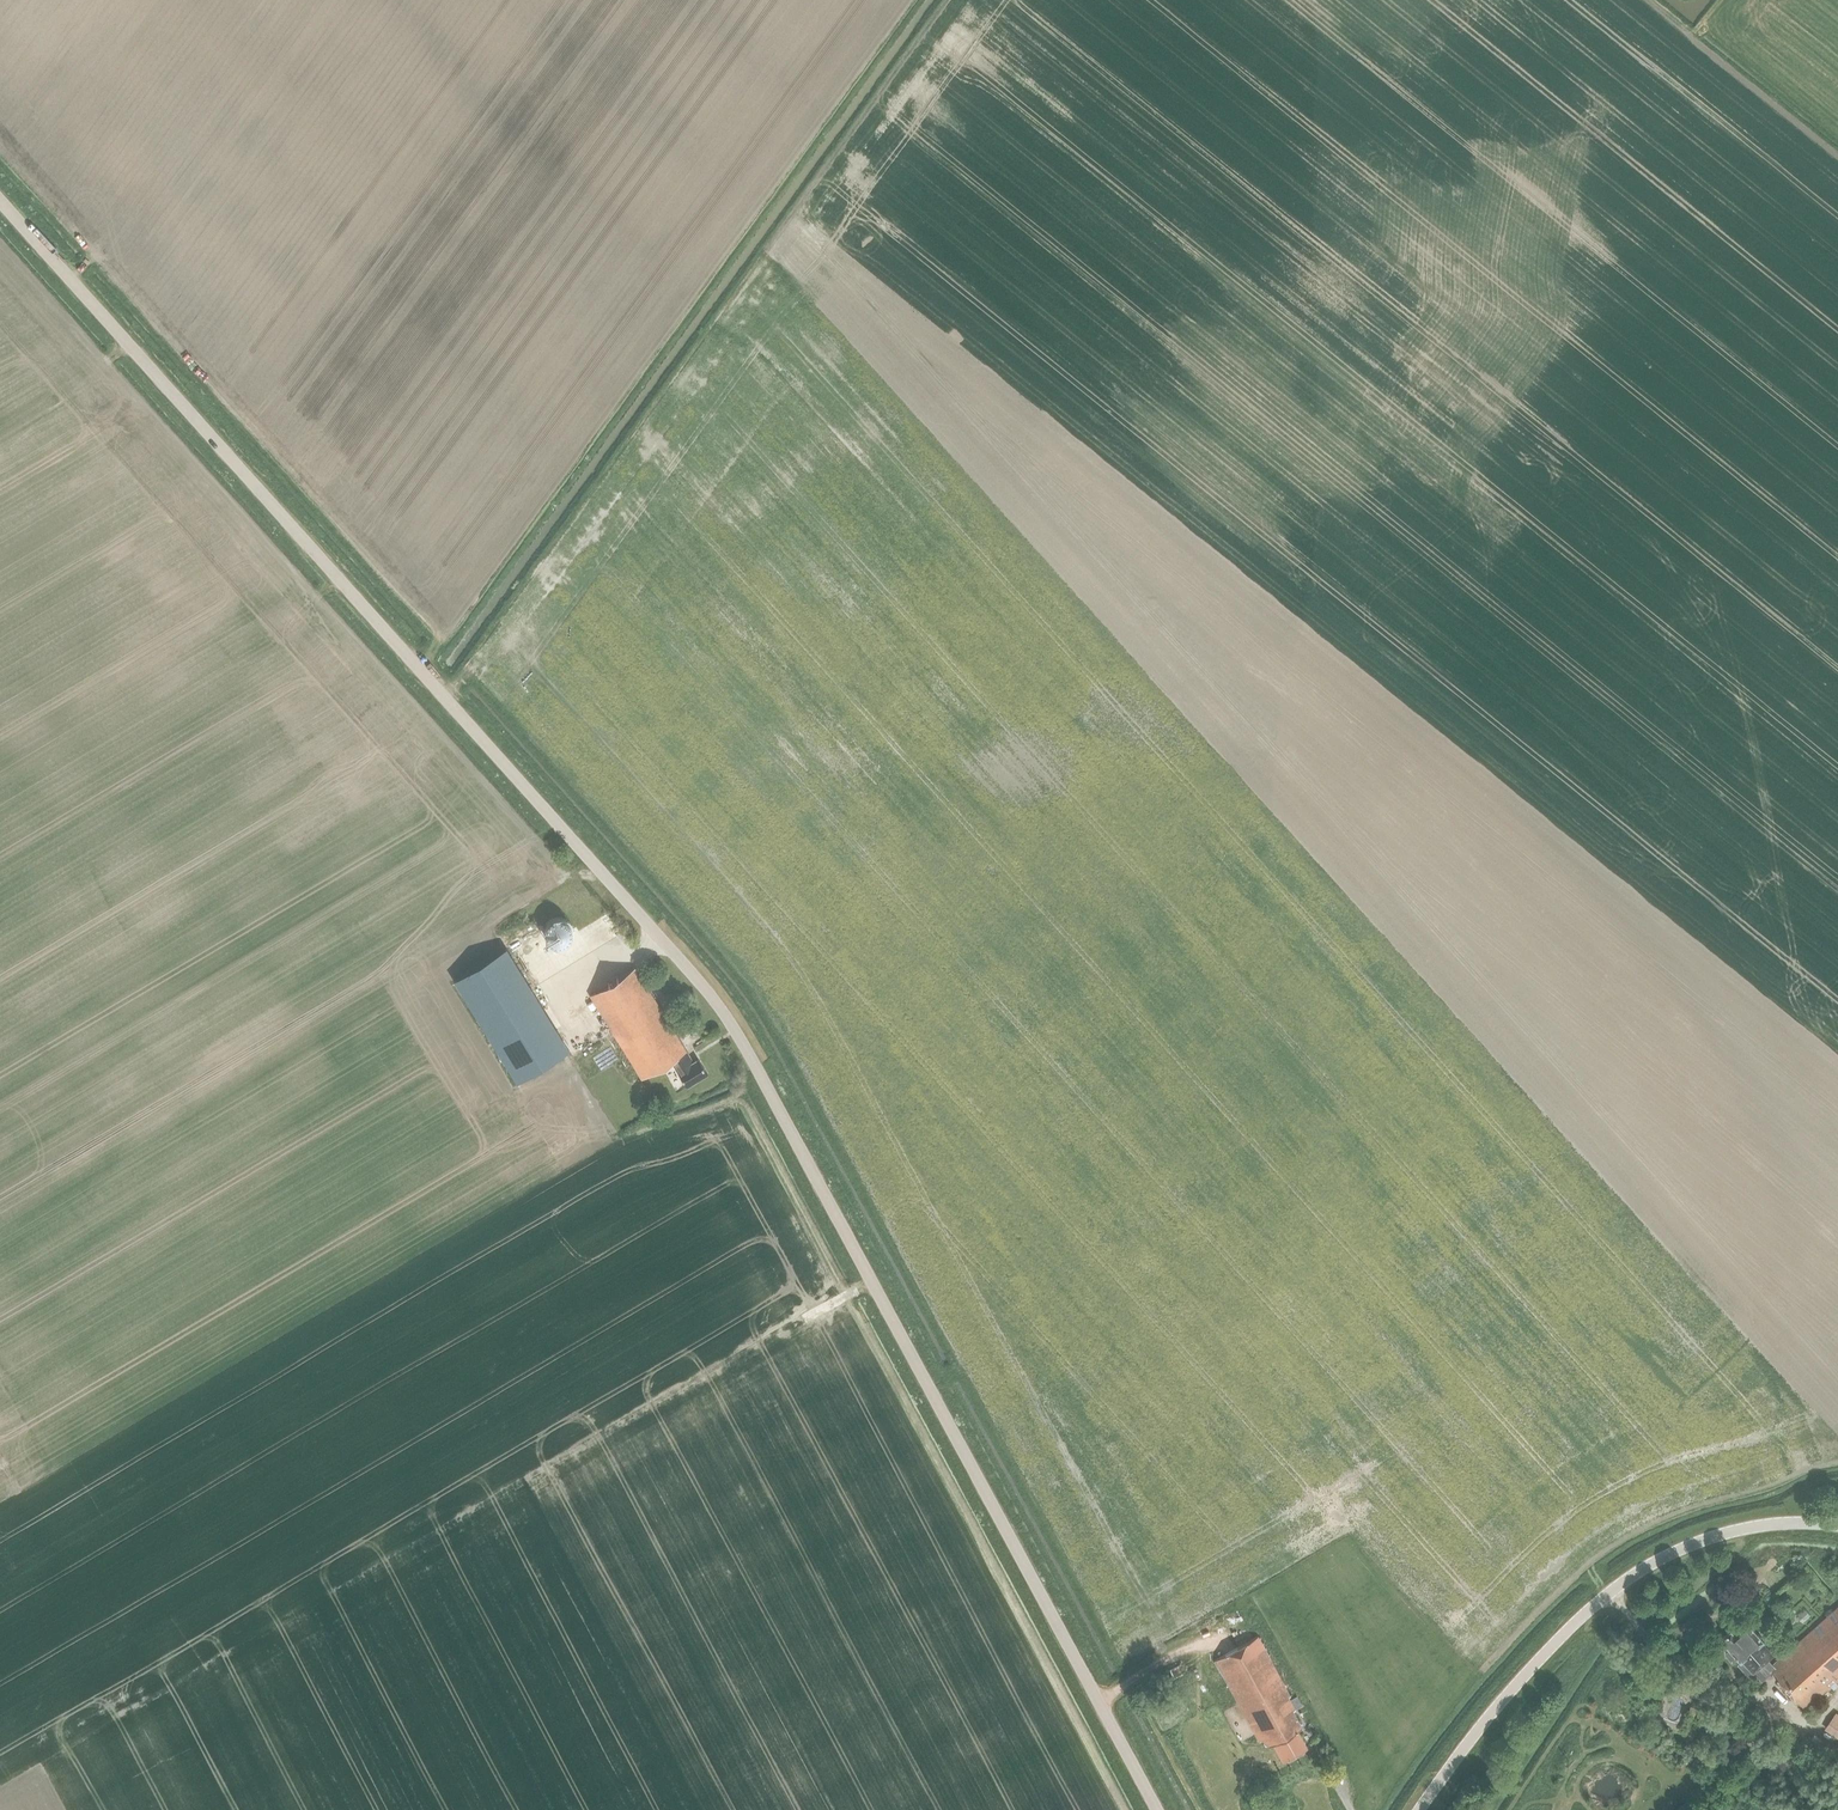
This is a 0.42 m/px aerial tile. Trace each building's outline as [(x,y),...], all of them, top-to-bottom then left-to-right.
[(557,911),(536,930),(554,950),(575,932),(557,911)] [(505,947),(453,979),(516,1082),(565,1052),(569,1050),(527,981),(505,947)] [(688,1086),(708,1073),(699,1059),(692,1062),(686,1052),(687,1051),(636,968),(591,996),(643,1078),(673,1059),(680,1070),(678,1071),(688,1086)] [(1837,1681),(1837,1607),(1773,1666),(1768,1660),(1774,1655),(1763,1642),(1764,1641),(1747,1622),(1735,1634),(1732,1630),(1722,1639),(1730,1648),(1737,1656),(1741,1661),(1743,1660),(1754,1673),(1755,1672),(1762,1681),(1772,1672),(1806,1710),(1837,1681)] [(1282,1760),(1306,1747),(1297,1730),(1302,1728),(1292,1711),(1295,1710),(1288,1698),(1290,1697),(1258,1636),(1214,1660),(1228,1685),(1258,1741),(1262,1739),(1269,1746),(1273,1743),(1282,1760)] [(1732,1660),(1737,1656),(1730,1648),(1725,1652),(1732,1660)] [(1228,1685),(1214,1660),(1202,1666),(1215,1692),(1228,1685)] [(1643,1680),(1638,1692),(1655,1699),(1660,1686),(1643,1680)] [(1676,1690),(1685,1693),(1687,1687),(1679,1684),(1676,1690)] [(1769,1714),(1758,1705),(1750,1714),(1762,1723),(1769,1714)] [(1691,1706),(1687,1713),(1694,1716),(1697,1709),(1691,1706)] [(1837,1735),(1837,1711),(1837,1710),(1826,1728),(1837,1735)]
